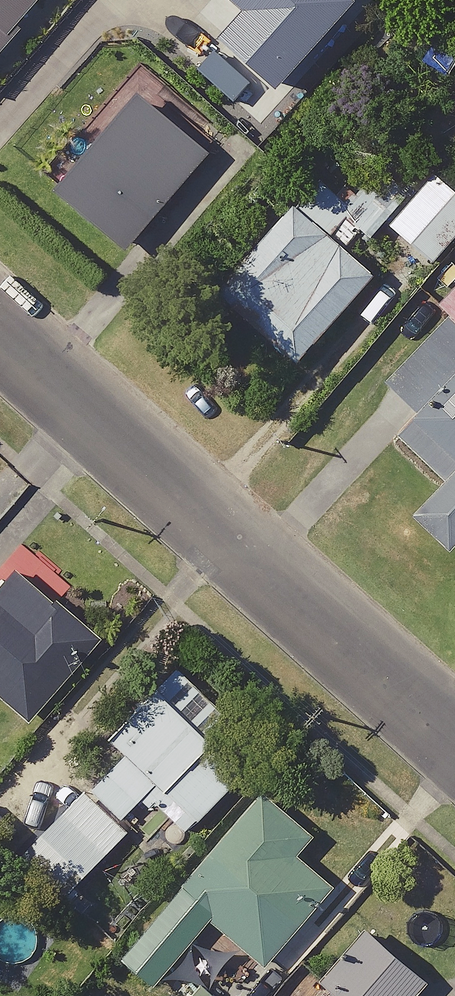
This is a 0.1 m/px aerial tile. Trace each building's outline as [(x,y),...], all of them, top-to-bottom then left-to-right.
[(17,38),(51,0),(0,0),(0,24),(17,38)] [(359,0),(235,0),(253,16),(229,43),(291,98),(370,9),(359,0)] [(218,156),(148,98),(66,197),(137,255),(218,156)] [(441,178),(397,230),(441,266),(454,249),(454,189),(441,178)] [(226,297),(309,368),(385,279),(301,209),(226,297)] [(446,307),(454,316),(454,298),(446,307)] [(454,549),(454,387),(403,440),(452,486),(422,517),(454,549)] [(37,725),(110,641),(69,607),(45,636),(0,597),(0,693),(37,725)] [(167,694),(119,742),(205,828),(253,780),(167,694)] [(69,905),(134,834),(91,795),(26,866),(69,905)] [(324,839),(272,796),(186,898),(274,971),(344,887),(308,857),(324,839)] [(182,903),(132,963),(164,989),(214,929),(182,903)] [(442,984),(376,930),(329,986),(338,994),(336,995),(431,995),(442,984)] [(201,995),(217,995),(207,988),(201,995)]
